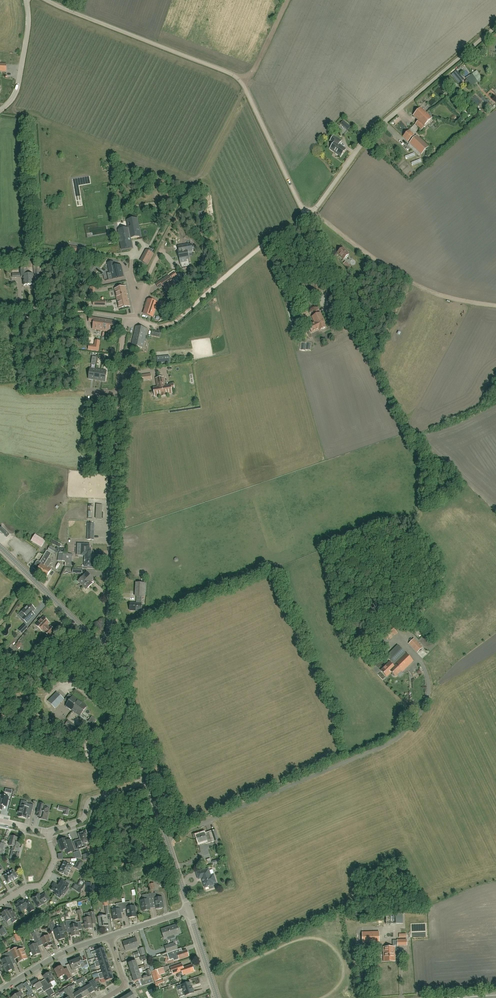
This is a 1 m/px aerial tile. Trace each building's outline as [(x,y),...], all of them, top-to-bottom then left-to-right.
[(453,73),(451,75),(459,84),(461,82),(464,79),(458,72),(457,70),(453,73)] [(474,77),(475,79),(476,79),(478,82),(482,79),(480,76),(479,74),(474,77)] [(474,98),(471,100),(477,106),(480,104),(474,98)] [(425,126),(425,125),(432,118),(421,108),(413,116),(419,121),(416,124),(422,130),(425,126)] [(469,114),(464,121),(466,123),(472,116),(469,114)] [(408,141),(414,135),(409,130),(403,137),(408,141)] [(341,141),(334,136),(326,147),(341,157),(346,150),(339,145),(341,141)] [(417,136),(410,143),(422,154),(428,147),(417,136)] [(160,199),(157,199),(158,204),(160,204),(161,205),(176,202),(174,192),(159,195),(159,197),(160,199)] [(137,233),(139,233),(139,232),(139,229),(137,219),(127,221),(129,229),(122,230),(119,230),(119,231),(120,237),(122,249),(126,248),(130,247),(131,247),(132,247),(130,240),(130,239),(131,239),(130,237),(137,236),(137,235),(137,233)] [(344,260),(349,255),(343,248),(338,253),(344,260)] [(187,249),(178,251),(180,264),(187,263),(187,260),(189,259),(187,249)] [(146,250),(140,261),(148,265),(153,254),(146,250)] [(121,268),(121,265),(118,266),(115,266),(114,262),(107,263),(109,273),(111,273),(112,279),(113,279),(123,277),(121,268)] [(42,279),(42,274),(41,265),(34,266),(34,275),(37,275),(38,279),(42,279)] [(33,275),(28,275),(27,269),(20,270),(21,274),(21,275),(23,275),(23,278),(24,286),(30,286),(34,285),(33,275)] [(168,276),(159,282),(163,286),(164,289),(173,283),(168,276)] [(323,293),(320,281),(310,284),(313,295),(323,293)] [(294,288),(296,293),(305,289),(303,284),(294,288)] [(123,298),(127,297),(126,294),(127,294),(126,287),(115,289),(117,299),(123,298)] [(123,298),(117,299),(119,309),(130,306),(128,300),(127,297),(123,298)] [(157,303),(149,300),(146,309),(144,314),(145,314),(148,315),(152,317),(152,316),(154,311),(157,303)] [(312,317),(315,323),(309,326),(312,332),(319,328),(320,330),(326,327),(324,323),(325,323),(320,313),(312,317)] [(104,325),(105,320),(95,318),(93,329),(103,331),(104,325)] [(104,325),(103,331),(113,333),(114,321),(107,320),(105,320),(104,325)] [(143,348),(147,329),(135,327),(131,346),(143,348)] [(99,351),(100,341),(95,340),(94,345),(89,344),(88,350),(99,351)] [(185,370),(197,368),(195,360),(184,362),(185,370)] [(171,389),(173,389),(173,385),(165,386),(163,378),(156,379),(158,387),(154,388),(155,396),(161,395),(162,396),(166,396),(166,394),(172,393),(171,389)] [(0,529),(0,531),(7,537),(9,534),(2,527),(0,529)] [(32,541),(42,547),(45,541),(35,535),(32,541)] [(56,556),(60,549),(57,548),(56,549),(50,546),(47,551),(56,556)] [(85,550),(85,563),(86,563),(85,567),(84,567),(91,567),(93,567),(93,564),(96,564),(96,562),(96,556),(91,556),(91,550),(85,550)] [(48,567),(52,561),(48,559),(51,554),(47,552),(40,563),(37,561),(33,568),(37,572),(47,578),(51,569),(48,567)] [(71,567),(73,554),(59,553),(58,562),(65,562),(65,567),(71,567)] [(90,582),(93,579),(90,577),(91,576),(87,573),(84,576),(78,582),(86,590),(92,584),(90,582)] [(146,583),(137,583),(136,597),(137,597),(136,603),(130,603),(130,611),(141,611),(141,604),(142,597),(145,597),(146,583)] [(27,623),(32,618),(35,615),(32,612),(35,610),(30,604),(22,612),(26,616),(22,619),(27,623)] [(41,631),(42,630),(49,636),(54,631),(51,627),(49,629),(46,626),(49,623),(43,618),(36,625),(41,631)] [(383,630),(385,632),(383,635),(387,640),(389,638),(390,639),(393,637),(392,636),(393,635),(395,636),(398,634),(390,624),(383,630)] [(19,630),(22,634),(28,628),(24,625),(19,630)] [(414,639),(409,644),(417,652),(422,648),(414,639)] [(402,672),(413,661),(398,646),(386,657),(394,665),(393,666),(390,663),(381,671),(387,677),(391,672),(393,674),(392,675),(394,677),(395,676),(396,677),(401,671),(402,672)] [(56,709),(64,700),(57,692),(48,701),(56,709)] [(87,707),(78,701),(73,697),(66,706),(80,716),(87,707)] [(36,728),(41,717),(29,711),(21,726),(30,731),(32,726),(36,728)] [(56,726),(58,721),(49,717),(47,720),(47,719),(46,719),(45,721),(56,726)] [(2,810),(3,806),(6,807),(7,803),(9,797),(2,796),(1,799),(0,799),(0,810),(2,810)] [(26,807),(21,806),(20,811),(19,811),(18,811),(17,812),(17,813),(17,814),(18,814),(19,815),(19,817),(26,819),(27,815),(28,811),(32,812),(34,805),(27,804),(26,807)] [(36,816),(40,817),(39,819),(47,821),(49,809),(45,808),(45,805),(39,804),(36,816)] [(215,842),(219,840),(217,835),(215,830),(211,832),(212,832),(209,833),(209,832),(204,834),(205,834),(207,841),(206,841),(207,844),(215,842)] [(77,850),(85,847),(87,847),(86,844),(89,842),(88,839),(89,839),(86,831),(82,832),(83,833),(79,834),(81,840),(74,842),(77,850)] [(198,839),(199,841),(199,843),(206,841),(207,841),(205,834),(204,834),(197,836),(198,839)] [(18,852),(20,845),(20,843),(16,842),(18,838),(11,836),(9,846),(12,847),(11,850),(18,852)] [(74,851),(72,844),(70,840),(67,841),(66,839),(58,841),(62,851),(66,850),(67,854),(74,851)] [(84,863),(78,861),(75,868),(80,871),(84,863)] [(59,872),(67,876),(72,866),(64,862),(59,872)] [(209,869),(196,873),(199,880),(202,879),(205,888),(209,887),(210,890),(214,888),(213,886),(214,885),(213,884),(216,883),(214,875),(211,875),(209,869)] [(8,884),(18,878),(17,876),(18,876),(16,873),(15,874),(13,870),(3,876),(8,884)] [(66,888),(69,885),(62,880),(58,886),(54,883),(52,886),(54,887),(51,890),(55,893),(54,894),(59,897),(61,894),(62,894),(64,891),(65,888),(66,888)] [(38,908),(41,906),(44,904),(44,903),(49,900),(45,894),(40,897),(39,895),(36,896),(35,896),(33,897),(33,898),(32,899),(38,908)] [(143,896),(144,900),(141,901),(143,911),(144,911),(145,912),(148,911),(149,910),(150,910),(149,903),(152,902),(151,894),(146,895),(143,896)] [(151,894),(152,902),(155,902),(156,909),(157,909),(158,910),(161,909),(162,908),(163,908),(162,898),(156,898),(155,894),(151,894)] [(123,903),(123,910),(127,909),(129,918),(136,917),(134,907),(131,907),(130,902),(125,903),(124,899),(122,899),(122,903),(123,903)] [(29,900),(25,902),(24,900),(21,902),(21,900),(17,902),(18,904),(15,905),(20,912),(27,908),(28,910),(28,911),(29,913),(35,910),(29,900)] [(123,903),(122,903),(116,904),(117,910),(112,910),(114,920),(122,919),(120,911),(124,911),(123,910),(123,903)] [(12,910),(9,912),(8,910),(2,914),(3,916),(3,917),(4,920),(5,919),(7,922),(11,920),(12,923),(13,923),(18,920),(14,914),(12,910)] [(396,924),(400,924),(400,914),(402,914),(402,913),(402,910),(398,910),(396,910),(396,913),(386,913),(386,916),(386,925),(396,925),(396,924)] [(84,914),(85,919),(84,919),(85,929),(93,928),(92,922),(96,922),(94,912),(89,913),(84,914)] [(100,927),(108,926),(106,916),(98,917),(100,927)] [(56,930),(53,921),(48,923),(51,932),(54,931),(57,941),(65,938),(63,933),(67,932),(64,923),(59,925),(61,929),(56,930)] [(71,921),(66,921),(67,931),(71,930),(71,932),(72,936),(79,935),(78,930),(82,929),(81,922),(76,923),(77,925),(71,925),(71,921)] [(165,939),(179,934),(181,933),(179,929),(177,929),(176,926),(170,928),(162,930),(165,939)] [(34,929),(35,932),(39,941),(42,940),(45,948),(46,948),(47,948),(49,947),(49,946),(52,945),(48,936),(44,937),(42,933),(40,934),(37,927),(34,929)] [(39,941),(35,932),(32,933),(35,942),(29,945),(33,956),(40,953),(36,943),(39,942),(39,941)] [(372,941),(379,941),(379,936),(379,932),(372,932),(362,932),(363,941),(372,941)] [(126,951),(139,947),(136,939),(130,941),(130,940),(123,942),(126,951)] [(168,953),(172,951),(177,949),(176,946),(175,946),(174,944),(166,947),(168,953)] [(384,962),(389,962),(395,961),(395,947),(383,947),(384,962)] [(23,949),(20,950),(19,948),(12,951),(15,959),(18,958),(20,962),(27,959),(23,949)] [(98,957),(106,954),(104,948),(91,952),(92,955),(97,954),(98,957)] [(176,950),(167,953),(168,957),(172,956),(174,961),(179,959),(189,956),(187,950),(182,952),(177,954),(176,954),(175,951),(176,950)] [(11,952),(8,954),(4,956),(5,960),(2,961),(6,972),(14,968),(13,965),(16,963),(11,952)] [(106,954),(98,957),(99,960),(94,962),(95,965),(108,961),(106,954)] [(75,960),(78,968),(81,967),(82,970),(89,967),(87,962),(83,963),(81,958),(75,960)] [(78,968),(75,960),(69,962),(72,968),(68,970),(71,975),(77,972),(76,969),(78,968)] [(108,961),(95,965),(96,967),(101,966),(102,969),(110,967),(108,961)] [(130,969),(138,967),(136,961),(128,963),(130,969)] [(192,965),(183,968),(182,964),(171,968),(173,974),(182,971),(183,975),(194,971),(195,970),(194,966),(192,965)] [(72,978),(68,970),(66,966),(62,967),(62,966),(55,970),(59,978),(64,976),(66,980),(72,978)] [(110,967),(102,969),(103,972),(98,974),(99,977),(111,973),(110,967)] [(138,967),(130,969),(132,975),(140,973),(138,967)] [(153,979),(154,981),(156,980),(161,978),(160,974),(158,969),(153,970),(151,971),(153,978),(153,979)] [(146,971),(148,975),(142,977),(144,981),(152,979),(149,970),(146,971)] [(45,985),(48,990),(53,987),(51,983),(54,981),(50,973),(49,974),(48,974),(47,973),(46,974),(45,975),(45,976),(44,977),(48,983),(45,985)] [(111,973),(99,977),(100,979),(105,978),(106,981),(113,979),(111,973)] [(140,973),(132,975),(134,982),(142,979),(140,973)] [(92,989),(97,986),(94,979),(89,983),(90,985),(87,986),(84,981),(85,981),(83,977),(79,979),(81,983),(84,988),(89,995),(94,991),(92,989)] [(48,990),(45,985),(45,984),(42,985),(40,983),(39,983),(37,980),(31,983),(34,987),(35,987),(37,991),(41,988),(44,992),(45,991),(48,990)] [(155,982),(158,990),(160,990),(158,984),(164,982),(164,980),(155,982)] [(192,989),(190,982),(182,985),(177,987),(178,991),(183,989),(185,996),(194,993),(193,989),(192,989)] [(84,988),(79,991),(83,997),(89,995),(84,988)]
